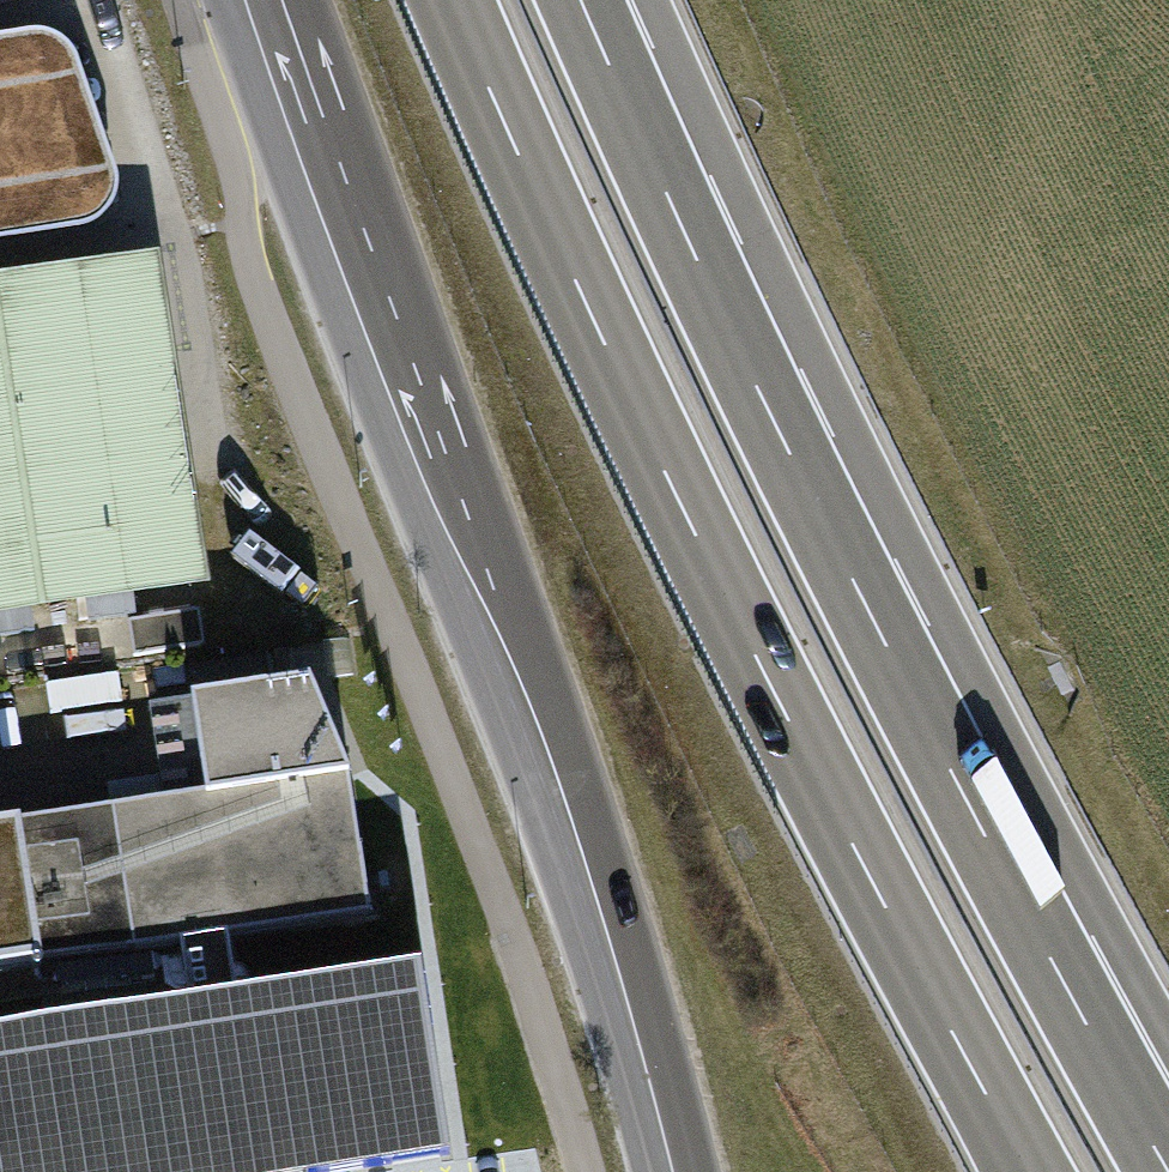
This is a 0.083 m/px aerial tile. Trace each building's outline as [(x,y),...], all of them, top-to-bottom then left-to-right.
[(0,42),(0,245),(84,232),(93,228),(102,222),(110,213),(115,201),(117,189),(115,176),(77,65),(70,52),(58,43),(47,38),(36,37),(28,37),(0,42)] [(0,293),(0,608),(194,578),(148,270),(0,293)] [(133,657),(204,645),(198,610),(128,621),(133,657)] [(205,794),(164,801),(0,826),(0,971),(174,945),(228,937),(368,916),(348,773),(309,681),(191,700),(205,794)] [(205,794),(191,700),(149,706),(164,801),(205,794)] [(174,945),(183,1003),(0,1032),(0,1171),(342,1171),(450,1156),(421,967),(237,995),(228,937),(174,945)]
